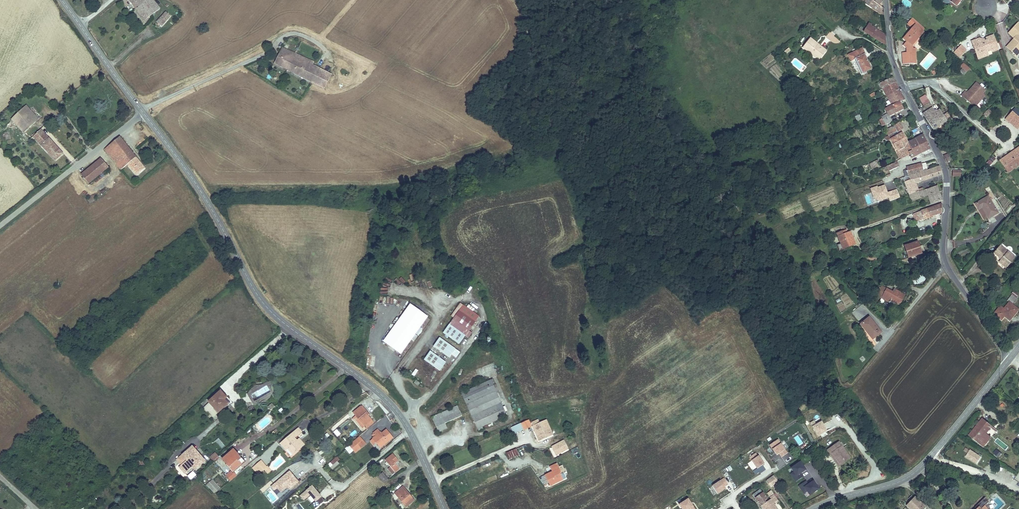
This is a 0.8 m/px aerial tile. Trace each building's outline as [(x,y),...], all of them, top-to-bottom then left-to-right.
[(153,0),(130,0),(136,8),(136,9),(144,21),(160,8),(153,0)] [(862,2),(869,6),(880,13),(881,10),(879,8),(880,5),(879,5),(872,0),(859,0),(862,2)] [(158,23),(161,25),(162,26),(170,16),(166,12),(157,22),(158,23)] [(923,24),(911,13),(906,19),(911,24),(902,34),(906,37),(903,41),(906,44),(906,49),(902,49),(902,58),(914,58),(914,45),(911,45),(911,41),(921,29),(920,28),(923,24)] [(861,29),(884,43),(883,34),(869,25),(869,24),(866,21),(861,29)] [(1008,32),(1013,36),(1010,40),(1018,49),(1018,23),(1017,21),(1008,32)] [(842,51),(847,46),(832,31),(827,36),(842,51)] [(802,46),(812,54),(813,53),(819,58),(825,49),(810,36),(802,46)] [(980,43),(979,41),(978,38),(971,40),(975,54),(978,54),(979,56),(986,54),(985,52),(995,49),(991,36),(986,38),(987,40),(983,42),(980,43)] [(1006,45),(1016,54),(1018,51),(1018,49),(1010,40),(1006,45)] [(965,49),(959,44),(953,50),(959,55),(965,49)] [(865,52),(863,47),(862,46),(848,53),(850,59),(855,57),(862,72),(872,67),(864,53),(865,52)] [(282,48),(281,51),(312,65),(314,62),(282,48)] [(312,82),(319,68),(312,65),(281,51),(275,63),(312,82)] [(964,75),(970,69),(964,63),(958,69),(964,75)] [(331,75),(319,68),(312,82),(324,88),(331,75)] [(878,80),(881,86),(894,80),(890,74),(878,80)] [(983,90),(986,87),(977,79),(968,89),(966,88),(962,92),(973,101),(983,90)] [(894,80),(881,86),(890,104),(884,107),(887,113),(882,116),(882,117),(879,119),(883,125),(891,119),(888,114),(902,107),(898,99),(903,97),(898,88),(894,80)] [(975,103),(985,92),(983,90),(973,101),(975,103)] [(919,98),(923,106),(929,102),(925,94),(919,98)] [(932,102),(922,108),(934,126),(948,117),(945,113),(941,106),(936,108),(932,102)] [(38,119),(26,106),(12,120),(24,132),(38,119)] [(1004,115),(1016,126),(1018,123),(1018,115),(1011,107),(1004,115)] [(986,118),(991,112),(988,109),(983,115),(986,118)] [(891,132),(888,134),(889,137),(902,130),(900,128),(899,128),(895,130),(891,132)] [(41,129),(33,137),(56,160),(63,154),(41,129)] [(907,141),(902,130),(889,137),(899,156),(908,152),(907,150),(911,148),(907,141)] [(929,146),(923,132),(916,136),(914,137),(920,150),(929,146)] [(105,149),(117,163),(131,152),(120,137),(105,149)] [(907,150),(908,152),(909,156),(920,150),(914,137),(907,141),(911,148),(907,150)] [(1016,146),(1015,149),(1012,149),(1000,157),(1008,169),(1012,166),(1010,163),(1018,158),(1018,144),(1016,146)] [(117,163),(122,169),(128,164),(137,175),(145,168),(131,152),(117,163)] [(990,167),(995,158),(990,156),(986,165),(990,167)] [(1018,161),(1018,158),(1010,163),(1012,166),(1018,161)] [(81,175),(89,184),(109,168),(101,159),(81,175)] [(897,165),(895,160),(886,164),(888,169),(897,165)] [(921,161),(905,165),(906,169),(904,170),(905,173),(907,172),(920,168),(922,173),(927,172),(926,168),(926,167),(923,168),(921,161)] [(907,172),(908,174),(909,177),(913,176),(919,174),(921,179),(941,171),(938,164),(926,168),(927,172),(922,173),(920,168),(907,172)] [(908,174),(902,175),(909,193),(918,189),(923,188),(922,186),(917,188),(913,176),(909,177),(908,174)] [(927,193),(929,199),(930,201),(941,197),(936,183),(925,187),(927,193)] [(884,184),(869,189),(874,204),(899,196),(896,189),(886,192),(884,184)] [(918,189),(920,195),(927,193),(925,187),(923,188),(918,189)] [(918,189),(909,193),(911,198),(920,195),(918,189)] [(988,217),(1000,210),(989,193),(975,202),(978,208),(981,206),(988,217)] [(942,215),(942,213),(942,205),(913,215),(916,224),(920,223),(921,225),(928,223),(926,220),(942,215)] [(842,236),(841,233),(836,235),(840,243),(835,246),(839,255),(844,253),(842,250),(855,245),(850,233),(848,233),(842,236)] [(909,256),(922,251),(918,240),(905,245),(909,256)] [(997,261),(1005,267),(1014,256),(999,243),(991,252),(999,258),(997,261)] [(886,285),(881,282),(874,293),(879,296),(886,285)] [(886,285),(879,296),(886,301),(888,297),(897,302),(904,291),(896,286),(893,290),(886,285)] [(992,313),(1000,320),(1003,315),(1007,319),(1016,307),(1011,303),(1016,297),(1011,293),(1005,299),(1008,301),(1003,308),(998,305),(992,313)] [(470,302),(467,307),(473,311),(476,307),(470,302)] [(411,305),(384,342),(401,354),(427,317),(411,305)] [(464,305),(453,320),(459,324),(458,325),(461,327),(462,326),(469,331),(479,316),(464,305)] [(870,337),(880,329),(868,312),(855,321),(861,330),(864,328),(870,337)] [(449,325),(443,333),(459,344),(465,336),(449,325)] [(440,338),(434,346),(450,358),(456,349),(440,338)] [(440,371),(446,363),(430,351),(424,360),(436,368),(437,369),(440,371)] [(493,379),(462,393),(479,431),(483,429),(482,427),(507,416),(492,384),(494,383),(493,379)] [(252,395),(249,396),(253,407),(273,398),(267,383),(250,390),(252,395)] [(343,400),(349,396),(345,388),(339,392),(343,400)] [(210,402),(219,412),(230,402),(221,392),(210,402)] [(210,402),(203,408),(212,418),(219,412),(210,402)] [(367,413),(362,406),(356,411),(358,414),(356,416),(365,427),(371,421),(372,421),(366,414),(367,413)] [(458,406),(432,417),(439,432),(447,428),(445,423),(462,416),(458,406)] [(356,416),(354,417),(363,428),(365,427),(356,416)] [(544,416),(531,421),(533,426),(546,420),(544,416)] [(983,445),(987,439),(982,435),(986,431),(991,424),(982,417),(969,433),(983,445)] [(341,424),(344,428),(350,423),(347,419),(341,424)] [(529,420),(512,427),(515,434),(531,426),(529,420)] [(546,420),(533,426),(542,445),(555,439),(551,431),(548,424),(546,420)] [(826,433),(821,422),(815,425),(813,421),(810,423),(815,437),(826,433)] [(803,448),(808,445),(800,434),(802,433),(795,423),(788,427),(795,438),(796,438),(803,448)] [(373,439),(376,442),(381,448),(393,438),(387,429),(381,434),(378,429),(373,434),(372,435),(374,437),(373,439)] [(282,442),(288,449),(293,455),(298,451),(297,451),(303,446),(299,441),(299,442),(298,441),(295,437),(300,433),(297,430),(282,442)] [(982,435),(987,439),(991,435),(986,431),(982,435)] [(350,445),(356,452),(365,444),(360,437),(350,445)] [(778,439),(770,445),(777,455),(779,454),(782,457),(787,453),(778,439)] [(564,441),(552,448),(556,455),(568,448),(564,441)] [(841,465),(850,458),(839,442),(829,449),(836,459),(841,465)] [(349,445),(345,448),(349,454),(353,451),(349,445)] [(183,455),(186,459),(183,461),(185,463),(182,466),(180,467),(185,474),(193,467),(195,470),(205,461),(192,447),(183,455)] [(517,449),(507,453),(509,459),(519,455),(517,449)] [(829,449),(827,450),(839,466),(841,465),(836,459),(829,449)] [(996,449),(993,453),(998,458),(1001,454),(996,449)] [(223,459),(233,471),(241,464),(239,461),(242,459),(234,450),(223,459)] [(970,450),(965,457),(976,465),(981,457),(970,450)] [(213,461),(219,457),(215,452),(210,457),(213,461)] [(757,456),(755,453),(749,457),(757,468),(764,464),(758,456),(757,456)] [(385,460),(387,462),(386,463),(387,465),(388,464),(391,467),(388,469),(393,474),(400,469),(395,463),(399,461),(393,454),(385,460)] [(186,459),(183,455),(177,460),(182,466),(185,463),(183,461),(186,459)] [(332,470),(341,462),(336,457),(327,464),(332,470)] [(253,468),(255,471),(258,469),(261,472),(264,469),(268,473),(271,471),(267,466),(266,467),(261,461),(253,468)] [(803,466),(801,462),(791,468),(797,476),(794,478),(796,482),(803,477),(801,473),(806,470),(804,468),(803,467),(803,466)] [(551,485),(562,480),(561,476),(559,472),(560,472),(556,464),(550,467),(553,471),(546,475),(551,485)] [(797,476),(791,468),(788,470),(794,478),(797,476)] [(227,476),(231,481),(237,476),(233,471),(227,476)] [(379,476),(384,482),(387,479),(382,473),(379,476)] [(775,476),(767,481),(771,487),(779,482),(775,476)] [(725,478),(713,486),(718,494),(726,488),(725,486),(728,484),(725,478)] [(214,494),(220,488),(212,479),(206,485),(214,494)] [(815,483),(814,481),(808,485),(806,481),(799,486),(801,489),(804,487),(810,495),(819,489),(816,485),(815,485),(814,484),(815,483)] [(315,508),(325,501),(313,486),(299,495),(304,501),(308,498),(315,508)] [(395,493),(406,507),(414,500),(403,487),(395,493)] [(806,497),(810,495),(804,487),(801,489),(806,497)] [(774,505),(773,503),(778,500),(771,491),(767,493),(771,499),(766,503),(765,501),(767,499),(761,489),(753,495),(763,508),(777,508),(774,505)] [(907,506),(910,508),(923,508),(925,507),(915,497),(914,498),(911,501),(907,506)] [(973,508),(988,508),(985,506),(989,502),(985,498),(973,508)] [(688,499),(679,505),(682,508),(695,508),(693,506),(690,502),(688,499)]
